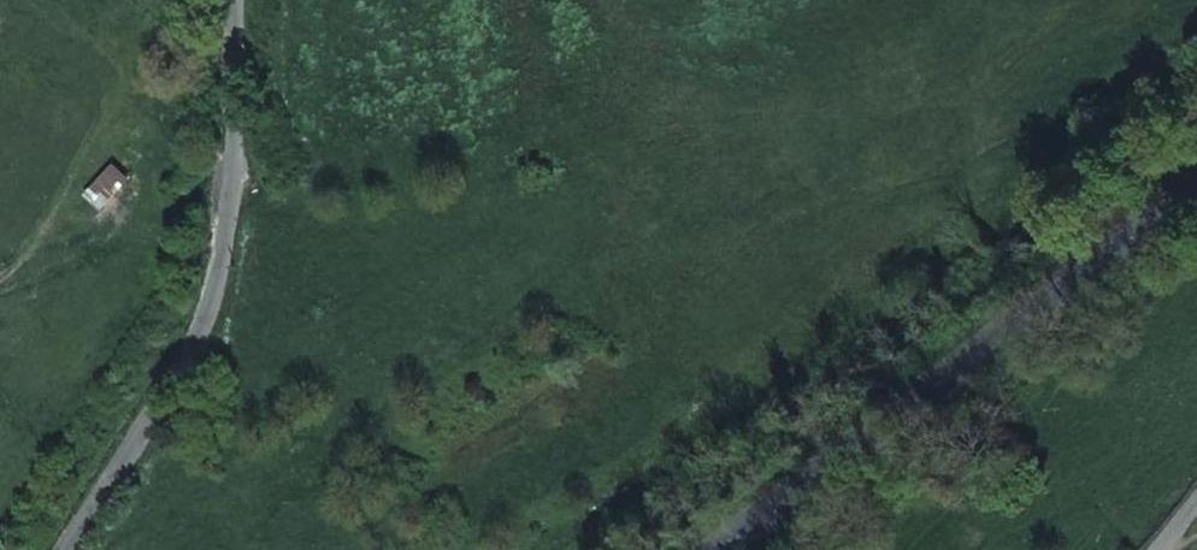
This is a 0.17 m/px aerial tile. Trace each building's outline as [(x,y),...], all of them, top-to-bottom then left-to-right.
[(114,162),(87,194),(104,210),(132,178),(114,162)]
